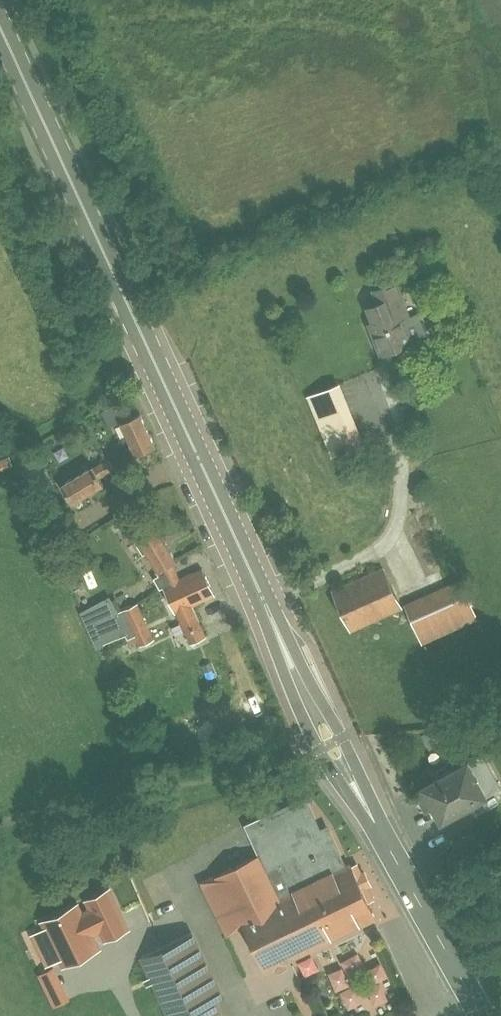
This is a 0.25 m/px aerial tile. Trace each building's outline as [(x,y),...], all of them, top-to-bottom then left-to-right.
[(376,332),(371,334),(380,356),(413,343),(398,305),(404,302),(395,282),(372,291),(377,304),(367,308),(376,332)] [(336,385),(305,397),(329,456),(360,443),(336,385)] [(156,446),(140,413),(133,416),(125,400),(101,412),(109,427),(122,421),(123,422),(121,423),(136,455),(156,446)] [(49,479),(30,449),(20,455),(38,486),(49,479)] [(13,465),(10,456),(0,459),(0,470),(13,465)] [(109,457),(93,466),(61,484),(72,503),(104,485),(100,478),(116,469),(109,457)] [(158,528),(150,533),(146,525),(132,534),(143,554),(147,552),(160,574),(154,578),(160,588),(164,586),(169,584),(180,579),(172,562),(177,560),(158,528)] [(180,579),(169,584),(164,586),(176,613),(177,613),(191,644),(207,637),(193,605),(215,595),(203,568),(180,579)] [(350,630),(401,607),(383,568),(332,591),(350,630)] [(461,580),(405,605),(422,642),(477,617),(461,580)] [(156,639),(139,602),(116,613),(94,623),(104,644),(126,634),(128,639),(135,636),(140,646),(156,639)] [(482,787),(468,761),(423,786),(442,820),(487,796),(482,787)] [(245,926),(266,970),(274,966),(276,971),(286,966),(283,961),(310,948),(364,923),(376,917),(350,862),(346,864),(331,833),(324,836),(324,835),(323,835),(305,797),(246,825),(261,855),(203,883),(228,934),(245,926)] [(107,937),(126,927),(109,890),(89,900),(94,909),(82,915),(77,906),(44,921),(65,963),(97,947),(90,933),(102,927),(107,937)] [(222,997),(192,935),(142,959),(170,1015),(224,1015),(216,1000),(222,997)]
